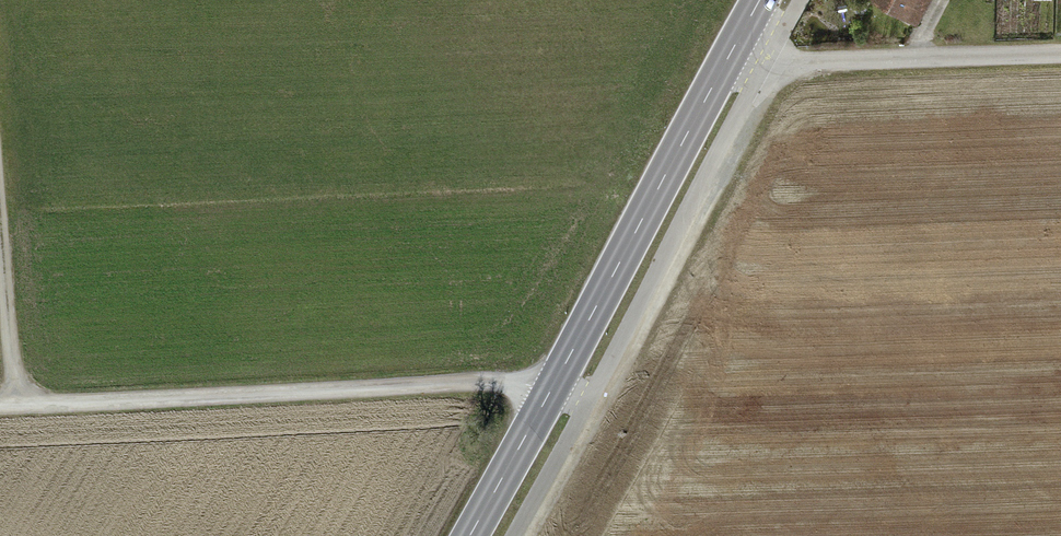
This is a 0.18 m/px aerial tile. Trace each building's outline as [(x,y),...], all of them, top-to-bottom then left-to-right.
[(926,23),(939,0),(886,0),(926,23)]
